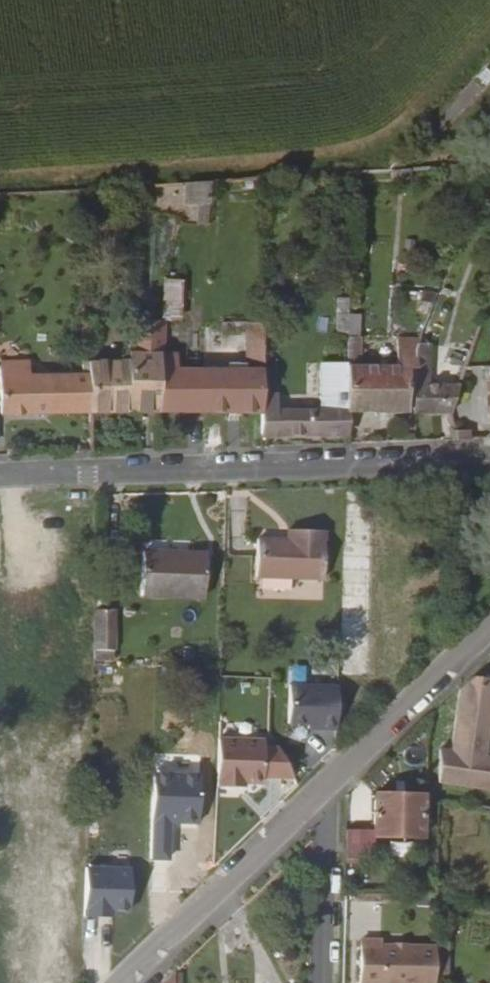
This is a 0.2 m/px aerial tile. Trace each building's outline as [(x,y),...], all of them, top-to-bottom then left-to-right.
[(185,184),(186,203),(207,202),(208,183),(185,184)] [(398,288),(398,294),(415,294),(415,298),(428,298),(433,287),(398,288)] [(358,337),(359,315),(344,315),(345,299),(334,299),(332,336),(358,337)] [(81,316),(81,359),(98,358),(98,316),(81,316)] [(130,319),(129,350),(158,350),(156,410),(260,411),(261,368),(262,321),(223,322),(223,332),(246,332),(245,368),(175,367),(175,350),(162,350),(162,319),(130,319)] [(413,334),(414,412),(450,413),(450,409),(461,384),(427,384),(425,333),(413,334)] [(348,364),(348,412),(414,412),(413,334),(399,335),(398,363),(395,364),(348,364)] [(91,376),(91,410),(156,410),(158,350),(129,350),(128,357),(98,358),(81,359),(81,376),(91,376)] [(461,384),(473,354),(451,354),(439,384),(461,384)] [(260,411),(258,433),(349,431),(348,412),(348,364),(322,365),(319,411),(260,411)] [(2,377),(1,409),(91,410),(91,376),(81,376),(2,377)] [(469,435),(468,426),(453,426),(455,435),(469,435)] [(366,668),(370,522),(341,521),(338,667),(366,668)] [(255,537),(255,576),(320,577),(321,528),(284,528),(283,537),(255,537)] [(137,559),(135,605),(195,605),(197,559),(137,559)] [(93,622),(92,664),(114,664),(115,623),(93,622)] [(438,811),(489,816),(489,748),(487,748),(489,717),(489,682),(464,680),(454,690),(452,750),(439,749),(438,811)] [(340,728),(340,688),(340,685),(292,685),(292,724),(311,724),(324,724),(324,728),(340,728)] [(210,783),(281,786),(282,742),(212,740),(210,783)] [(381,796),(380,841),(425,841),(426,796),(381,796)] [(137,908),(138,864),(88,864),(87,912),(119,912),(120,908),(137,908)] [(352,982),(431,982),(432,944),(353,941),(352,982)] [(435,977),(435,982),(449,982),(450,948),(435,947),(435,977)]
